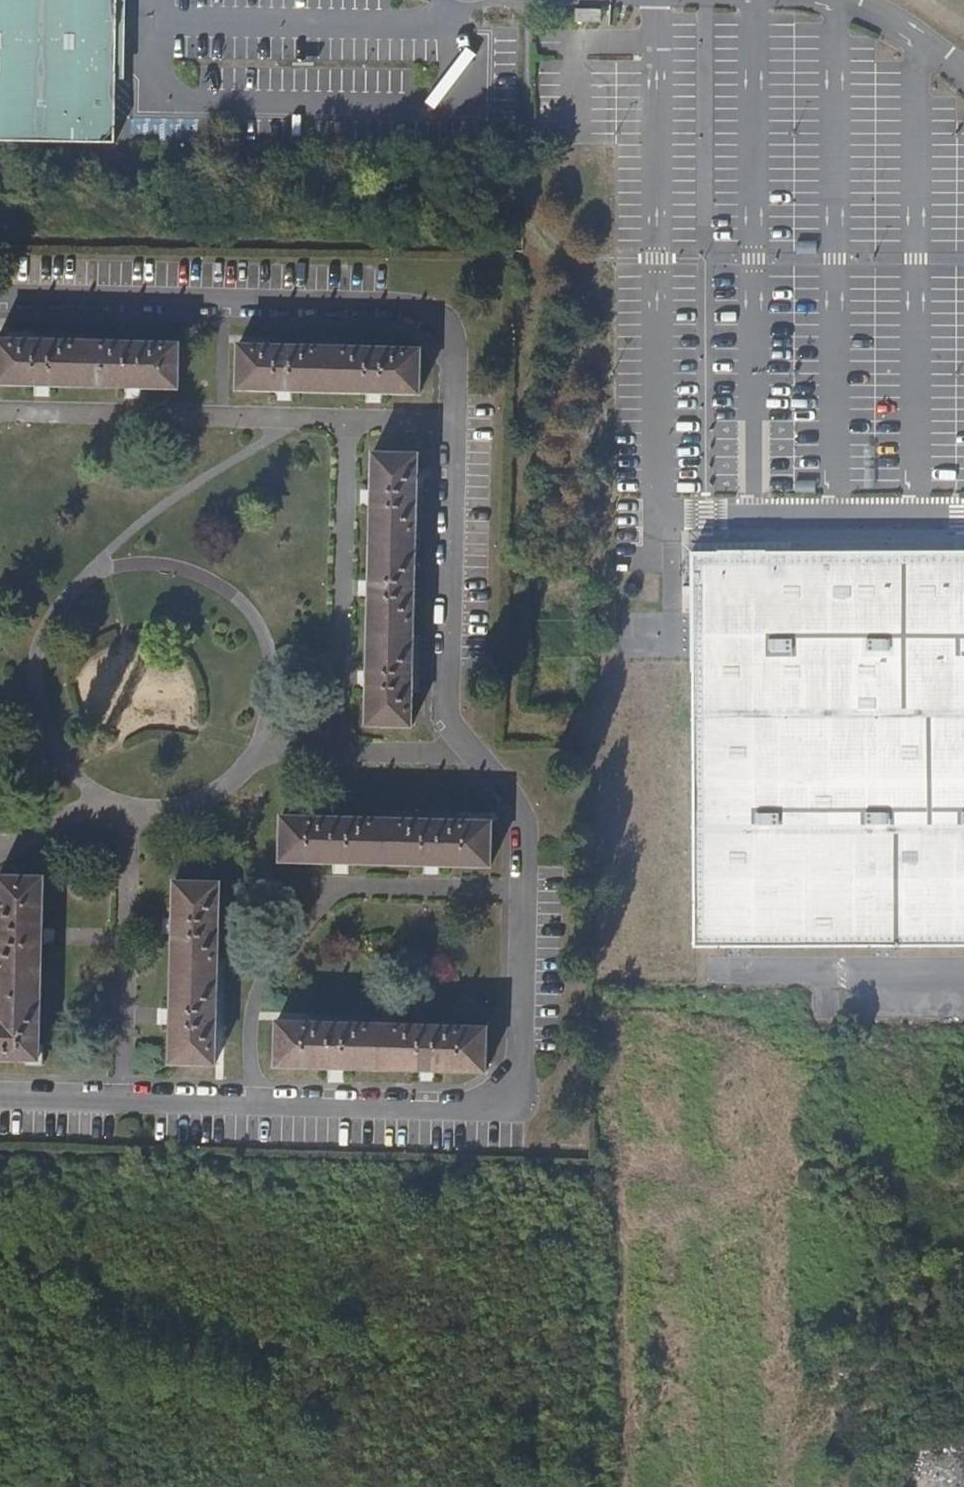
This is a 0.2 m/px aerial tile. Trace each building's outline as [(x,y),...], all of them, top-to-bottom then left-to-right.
[(115,142),(117,0),(0,0),(0,141),(115,142)] [(575,9),(575,21),(600,22),(600,9),(575,9)] [(179,342),(0,338),(0,384),(178,387),(179,342)] [(420,392),(421,347),(241,343),(239,389),(420,392)] [(412,699),(418,453),(374,452),(367,724),(412,725),(412,699)] [(963,546),(963,530),(950,530),(950,546),(963,546)] [(949,549),(740,550),(690,549),(691,650),(693,842),(693,943),(726,943),(792,942),(897,942),(963,942),(963,549),(949,549)] [(490,863),(491,820),(281,816),(280,859),(490,863)] [(38,1058),(44,875),(2,874),(0,929),(0,1057),(38,1058)] [(214,1062),(220,879),(175,878),(172,983),(170,1061),(214,1062)] [(485,1069),(486,1026),(327,1022),(276,1020),(275,1064),(323,1065),(435,1068),(485,1069)]
